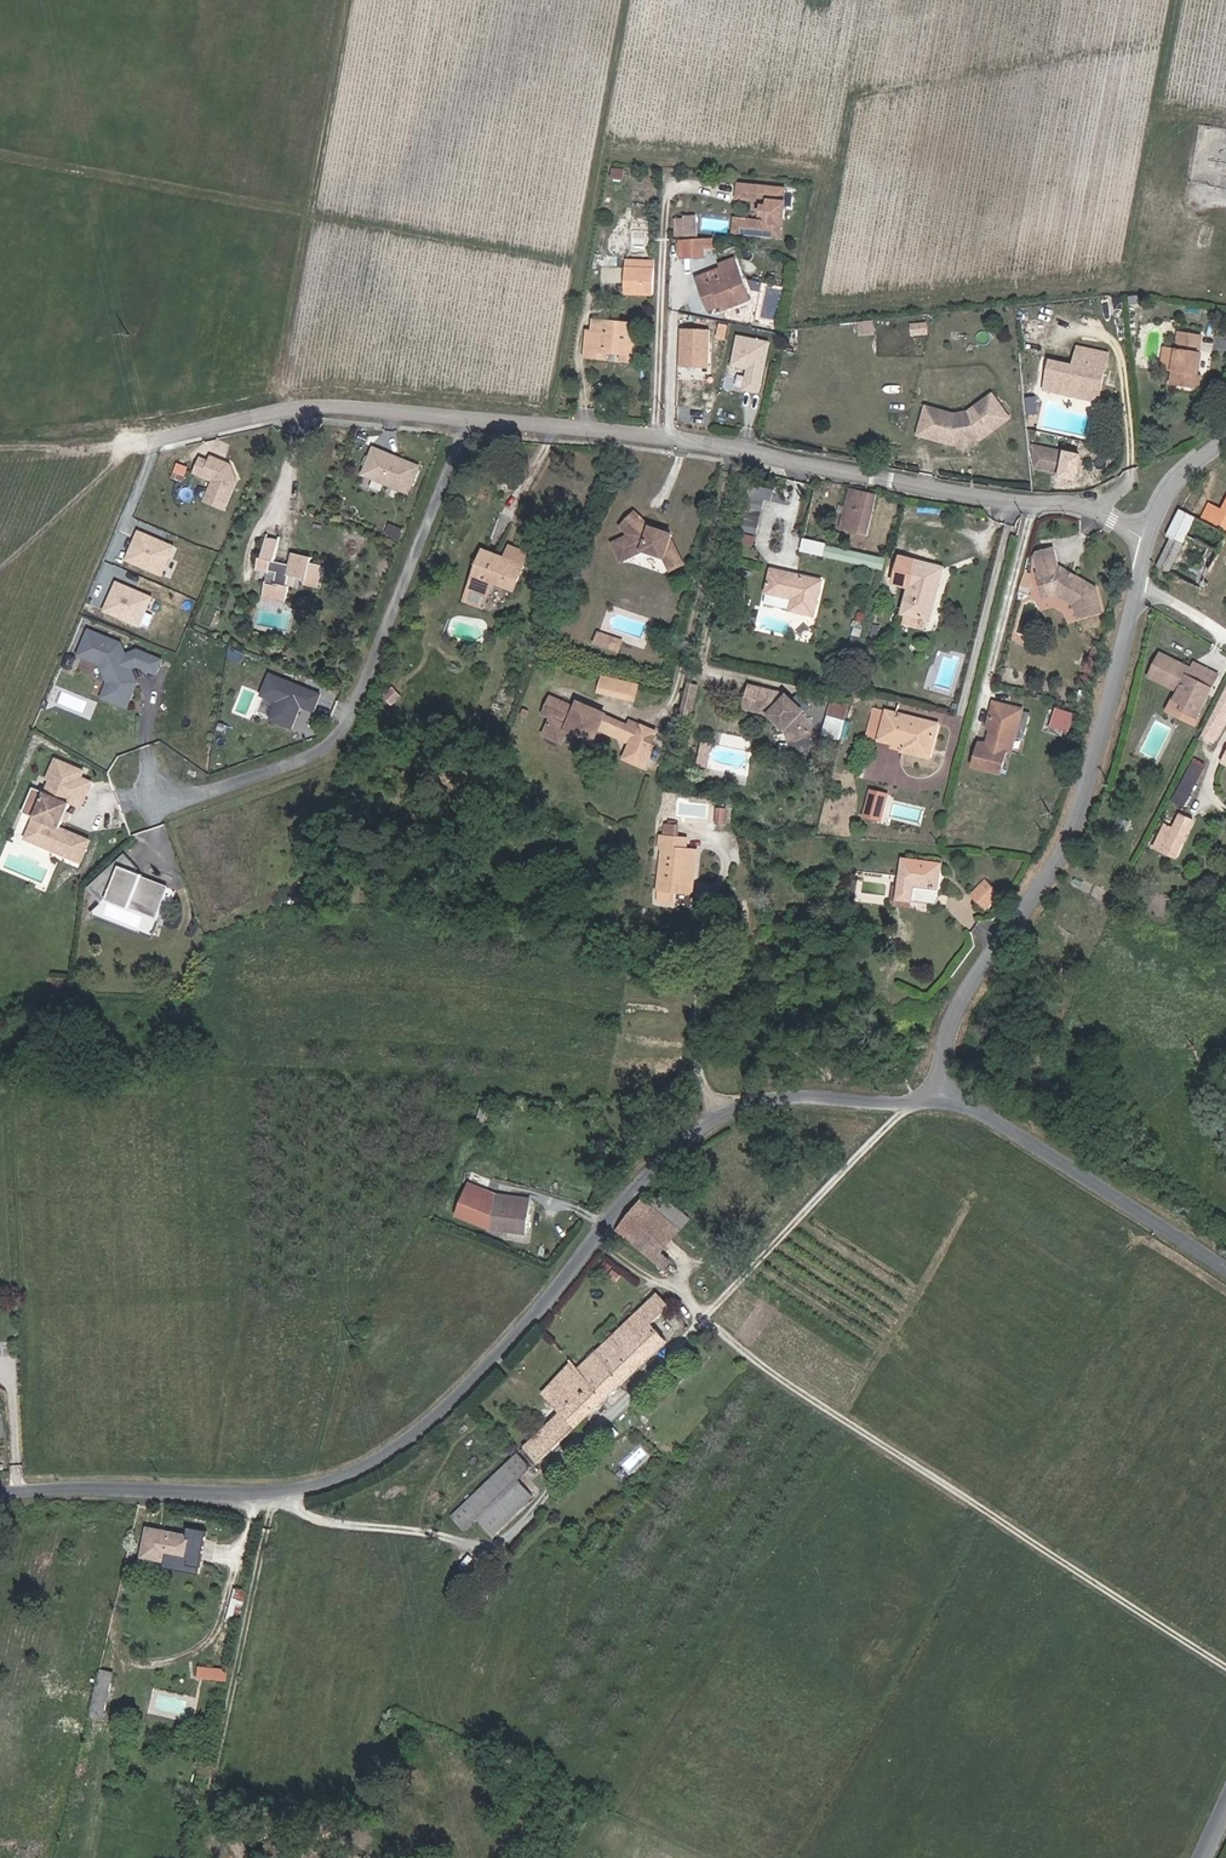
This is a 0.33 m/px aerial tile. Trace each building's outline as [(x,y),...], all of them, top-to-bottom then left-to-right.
[(730,223),(728,237),(772,243),(775,227),(779,224),(780,222),(781,218),(780,215),(777,210),(779,195),(734,188),(732,203),(766,208),(765,213),(762,212),(760,221),(763,222),(762,228),(730,223)] [(682,240),(682,225),(693,225),(692,219),(680,219),(680,222),(671,222),(672,240),(682,240)] [(682,225),(682,240),(693,239),(693,225),(682,225)] [(690,261),(690,242),(676,243),(676,261),(690,261)] [(690,242),(690,261),(701,260),(700,251),(710,251),(710,242),(690,242)] [(650,265),(623,263),(620,285),(637,287),(636,296),(648,298),(649,272),(650,265)] [(717,275),(701,282),(692,286),(697,300),(702,314),(715,309),(744,297),(730,263),(714,269),(717,275)] [(637,287),(620,285),(620,295),(636,296),(637,287)] [(746,304),(744,297),(715,309),(718,314),(746,304)] [(618,351),(617,355),(616,361),(630,362),(635,327),(596,322),(594,333),(589,332),(586,357),(601,359),(602,353),(602,349),(618,351)] [(709,369),(711,328),(681,327),(680,368),(709,369)] [(1192,375),(1195,353),(1198,336),(1177,332),(1173,352),(1170,373),(1168,384),(1198,389),(1200,376),(1197,376),(1192,375)] [(755,397),(765,346),(734,340),(728,370),(744,373),(740,394),(755,397)] [(774,355),(777,342),(769,341),(766,354),(774,355)] [(1046,361),(1040,388),(1055,392),(1056,388),(1077,393),(1076,396),(1093,400),(1103,353),(1073,346),(1069,365),(1046,361)] [(1170,373),(1173,352),(1162,350),(1159,371),(1170,373)] [(943,439),(970,436),(1001,418),(986,393),(966,405),(969,410),(963,414),(945,415),(938,413),(940,407),(918,400),(909,427),(943,439)] [(422,467),(374,448),(362,479),(410,498),(422,467)] [(205,501),(227,510),(244,468),(203,452),(194,473),(213,481),(205,501)] [(1042,463),(1039,476),(1053,479),(1057,458),(1027,452),(1027,461),(1042,463)] [(1029,473),(1039,476),(1042,463),(1027,461),(1029,473)] [(176,476),(185,479),(189,465),(180,463),(176,476)] [(767,497),(777,500),(780,490),(755,482),(741,531),(756,535),(767,497)] [(849,488),(839,527),(863,533),(874,494),(849,488)] [(1151,567),(1170,577),(1165,591),(1195,602),(1225,533),(1225,492),(1217,511),(1203,505),(1196,521),(1172,510),(1160,539),(1164,542),(1151,567)] [(620,524),(629,531),(633,535),(625,539),(631,550),(641,545),(659,551),(666,567),(679,561),(667,537),(669,529),(644,521),(631,509),(620,524)] [(811,513),(809,519),(818,522),(820,515),(811,513)] [(818,522),(809,519),(807,529),(825,534),(828,524),(818,522)] [(165,576),(178,544),(138,528),(126,560),(165,576)] [(633,535),(629,531),(612,540),(620,556),(631,550),(625,539),(633,535)] [(822,554),(825,541),(805,536),(802,549),(822,554)] [(312,586),(317,565),(302,561),(303,556),(283,552),(280,564),(265,560),(270,540),(257,537),(253,557),(249,556),(246,569),(258,572),(259,569),(269,571),(266,582),(257,581),(253,595),(276,601),(280,585),(277,584),(280,574),(298,577),(297,582),(312,586)] [(502,549),(497,561),(516,570),(521,557),(502,549)] [(1038,581),(1043,599),(1055,596),(1057,603),(1075,614),(1079,625),(1102,619),(1097,597),(1062,574),(1058,575),(1053,557),(1037,561),(1042,579),(1038,581)] [(506,593),(516,570),(497,561),(495,566),(489,563),(477,558),(476,558),(462,589),(479,597),(484,584),(506,593)] [(900,613),(900,614),(921,620),(926,621),(939,568),(897,558),(891,584),(906,588),(900,613)] [(787,601),(784,614),(807,619),(808,615),(816,583),(767,572),(762,595),(787,601)] [(104,611),(142,627),(156,596),(117,579),(104,611)] [(473,611),(479,597),(462,589),(455,604),(473,611)] [(1045,606),(1057,603),(1055,596),(1043,599),(1045,606)] [(921,620),(900,614),(897,623),(919,629),(921,620)] [(591,640),(600,642),(602,631),(593,629),(591,640)] [(617,635),(602,631),(600,642),(614,645),(617,635)] [(114,645),(81,632),(71,657),(93,666),(98,686),(92,701),(118,711),(128,686),(120,662),(118,662),(116,658),(118,657),(114,645)] [(133,663),(137,654),(129,651),(118,655),(118,657),(116,658),(118,662),(120,662),(123,670),(129,668),(136,671),(133,663)] [(155,662),(137,654),(133,663),(136,671),(149,676),(155,662)] [(55,668),(64,672),(69,660),(60,656),(55,668)] [(1190,682),(1193,674),(1163,660),(1153,682),(1156,683),(1183,695),(1178,705),(1189,709),(1186,716),(1197,721),(1209,700),(1207,699),(1210,691),(1190,682)] [(1196,668),(1193,674),(1190,682),(1210,691),(1213,693),(1219,678),(1196,668)] [(598,692),(638,701),(642,683),(603,673),(598,692)] [(315,697),(264,676),(255,698),(271,705),(264,722),(286,731),(292,715),(290,711),(292,707),(295,709),(308,714),(315,697)] [(684,678),(678,700),(688,703),(693,680),(684,678)] [(779,722),(783,732),(803,725),(798,708),(778,691),(744,683),(740,703),(767,710),(779,722)] [(1207,726),(1206,727),(1217,733),(1220,735),(1225,724),(1225,691),(1207,726)] [(583,728),(592,732),(594,726),(600,711),(583,704),(581,709),(572,705),(547,695),(541,710),(550,713),(545,725),(547,733),(559,737),(564,727),(580,734),(583,728)] [(831,698),(825,736),(846,739),(852,702),(831,698)] [(574,700),(572,705),(581,709),(583,704),(574,700)] [(686,709),(688,703),(678,700),(677,706),(686,709)] [(1195,726),(1197,721),(1186,716),(1189,709),(1178,705),(1174,716),(1195,726)] [(1052,726),(1073,732),(1078,712),(1057,706),(1052,726)] [(871,710),(865,733),(878,736),(883,713),(871,710)] [(594,726),(621,736),(626,722),(600,711),(594,726)] [(999,781),(1005,758),(1002,758),(1005,744),(1013,746),(1020,718),(992,711),(986,734),(989,740),(987,753),(979,751),(972,775),(999,781)] [(878,736),(903,743),(928,749),(934,725),(883,713),(878,736)] [(626,722),(621,736),(632,742),(627,754),(641,759),(654,729),(628,718),(626,722)] [(806,733),(803,725),(783,732),(786,740),(806,733)] [(1217,733),(1206,727),(1203,735),(1202,735),(1216,743),(1220,735),(1217,733)] [(589,738),(592,732),(583,728),(580,734),(589,738)] [(926,758),(928,749),(903,743),(900,751),(926,758)] [(1010,759),(1013,746),(1005,744),(1002,758),(1005,758),(1010,759)] [(39,851),(73,865),(82,844),(52,831),(57,821),(53,819),(56,811),(60,813),(64,803),(71,806),(76,793),(66,789),(71,778),(75,779),(78,772),(49,760),(41,780),(44,781),(38,795),(26,790),(18,810),(30,815),(28,820),(35,823),(31,833),(35,841),(42,844),(39,851)] [(1193,761),(1174,800),(1185,806),(1204,766),(1193,761)] [(75,779),(71,778),(66,789),(76,793),(71,806),(75,808),(86,784),(75,779)] [(891,794),(871,789),(865,818),(884,822),(891,794)] [(30,815),(18,810),(15,815),(28,820),(30,815)] [(56,811),(53,819),(57,821),(61,822),(64,814),(60,813),(56,811)] [(1191,823),(1179,816),(1173,830),(1163,826),(1152,847),(1173,858),(1191,823)] [(35,823),(28,820),(18,842),(39,851),(42,844),(35,841),(31,833),(35,823)] [(676,837),(677,826),(665,825),(664,836),(676,837)] [(693,882),(697,850),(686,850),(675,848),(676,837),(664,836),(660,836),(659,847),(663,848),(658,901),(675,902),(676,891),(689,892),(690,881),(693,882)] [(686,850),(687,839),(676,837),(675,848),(686,850)] [(117,857),(83,889),(96,903),(104,897),(152,914),(160,890),(133,880),(132,883),(122,879),(130,872),(117,857)] [(937,870),(900,871),(898,871),(899,895),(892,895),(894,919),(906,919),(906,911),(914,910),(917,910),(937,910),(937,894),(937,870)] [(990,908),(1002,890),(982,877),(970,896),(990,908)] [(96,903),(83,889),(80,892),(93,906),(96,903)] [(730,914),(733,906),(725,903),(722,911),(730,914)] [(483,1122),(488,1104),(482,1102),(476,1120),(483,1122)] [(495,1201),(496,1195),(472,1185),(469,1191),(495,1201)] [(526,1233),(530,1199),(496,1195),(495,1201),(469,1191),(460,1215),(491,1228),(526,1233)] [(688,1218),(659,1195),(650,1206),(679,1229),(688,1218)] [(679,1229),(650,1206),(642,1199),(617,1230),(663,1269),(670,1261),(660,1252),(679,1229)] [(650,1324),(669,1307),(657,1294),(624,1325),(636,1337),(619,1355),(634,1371),(666,1341),(650,1324)] [(595,1409),(634,1371),(619,1355),(636,1337),(624,1325),(578,1368),(572,1362),(565,1369),(586,1390),(581,1394),(595,1409)] [(560,1442),(595,1409),(581,1394),(586,1390),(565,1369),(542,1394),(561,1412),(546,1427),(560,1442)] [(535,1466),(560,1442),(546,1427),(520,1451),(535,1466)] [(519,1479),(531,1467),(519,1454),(451,1517),(464,1530),(479,1517),(491,1505),(519,1479)] [(507,1521),(534,1496),(519,1479),(491,1505),(507,1521)] [(494,1534),(507,1521),(491,1505),(479,1517),(494,1534)] [(189,1559),(193,1537),(148,1528),(143,1556),(165,1560),(166,1555),(189,1559)] [(237,1622),(245,1592),(237,1590),(228,1620),(237,1622)] [(213,1677),(213,1669),(198,1668),(198,1677),(213,1677)] [(103,1720),(114,1674),(101,1671),(90,1717),(98,1718),(103,1720)] [(90,1752),(98,1718),(90,1717),(82,1751),(90,1752)]
